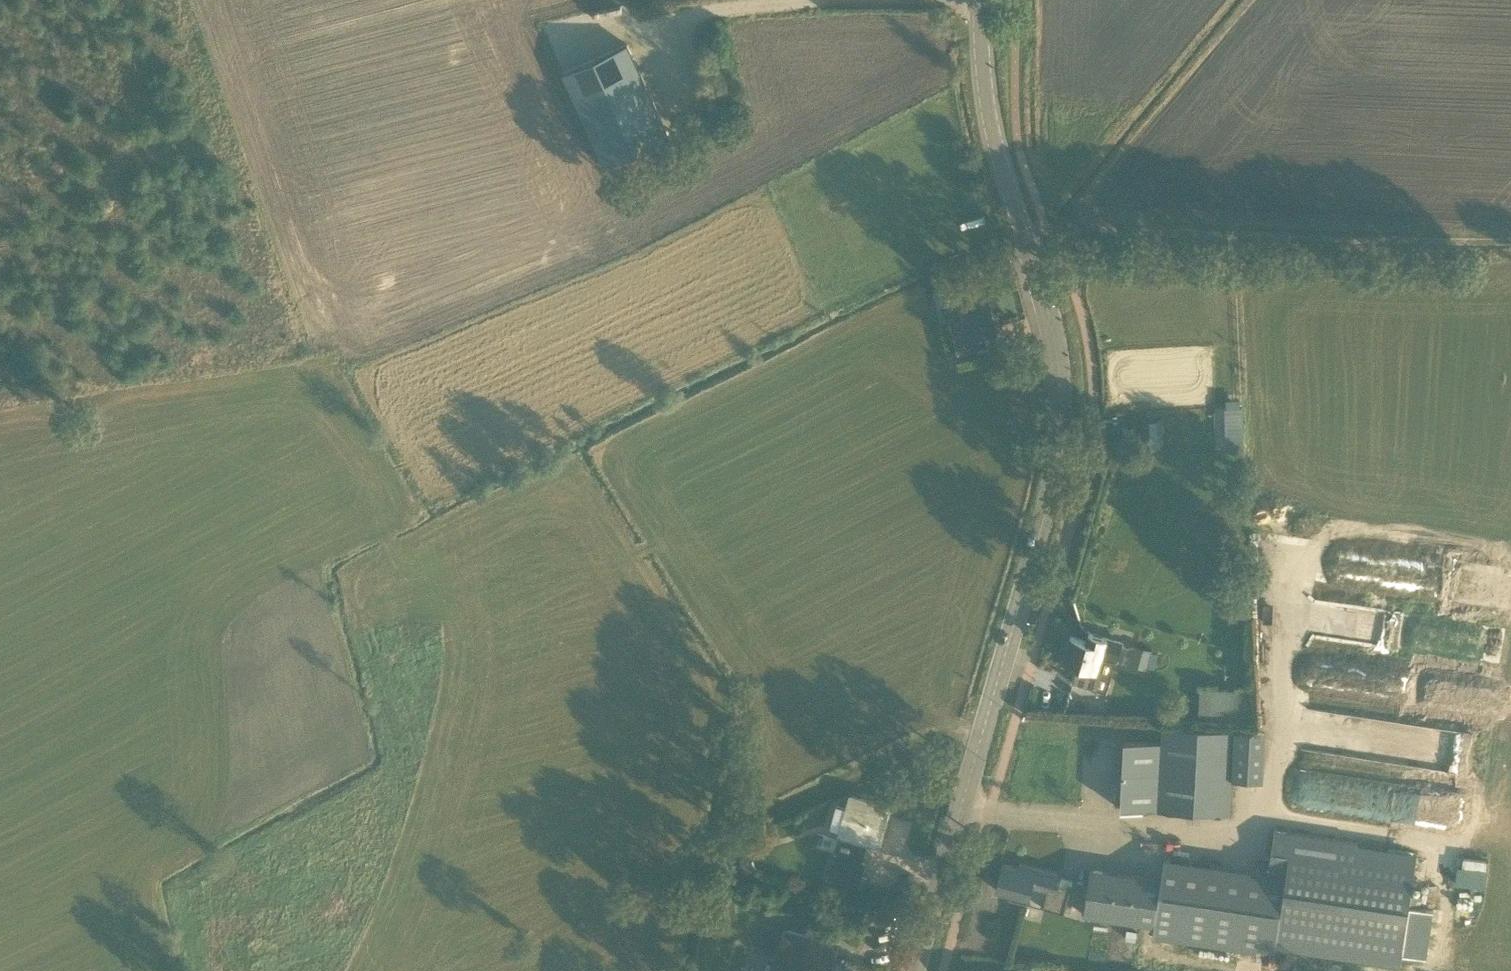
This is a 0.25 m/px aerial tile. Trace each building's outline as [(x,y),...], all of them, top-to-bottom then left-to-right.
[(626,45),(563,74),(606,168),(669,139),(626,45)] [(1223,445),(1242,445),(1241,406),(1223,406),(1223,445)] [(1063,661),(1075,665),(1071,682),(1105,691),(1111,671),(1114,658),(1119,660),(1125,642),(1089,632),(1087,640),(1070,636),(1063,661)] [(1151,639),(1139,637),(1137,646),(1133,645),(1129,664),(1150,669),(1155,649),(1149,648),(1151,639)] [(1250,690),(1201,687),(1200,717),(1248,720),(1250,690)] [(1161,810),(1196,811),(1232,813),(1234,754),(1262,755),(1263,729),(1200,727),(1160,725),(1160,741),(1124,740),(1121,808),(1161,810)] [(1330,808),(1460,827),(1459,830),(1465,831),(1471,795),(1460,793),(1459,800),(1360,786),(1359,791),(1333,788),(1330,808)] [(843,835),(838,853),(833,851),(826,877),(859,887),(867,861),(862,859),(867,842),(878,846),(890,807),(847,794),(843,806),(837,804),(830,825),(837,828),(835,832),(843,835)] [(1418,853),(1272,830),(1266,872),(1164,856),(1161,879),(1091,868),(1084,910),(1155,921),(1153,937),(1256,954),(1257,948),(1276,951),(1277,941),(1401,960),(1402,951),(1428,955),(1437,897),(1412,893),(1418,853)] [(1459,855),(1458,882),(1485,882),(1485,855),(1459,855)] [(1003,861),(994,891),(1028,901),(1032,887),(1046,891),(1042,906),(1063,912),(1072,882),(1061,879),(1063,872),(1021,860),(1020,866),(1003,861)] [(1458,912),(1481,911),(1481,883),(1457,884),(1458,912)] [(771,970),(827,970),(836,942),(784,927),(771,970)] [(1137,929),(1126,928),(1125,938),(1136,939),(1137,929)]
